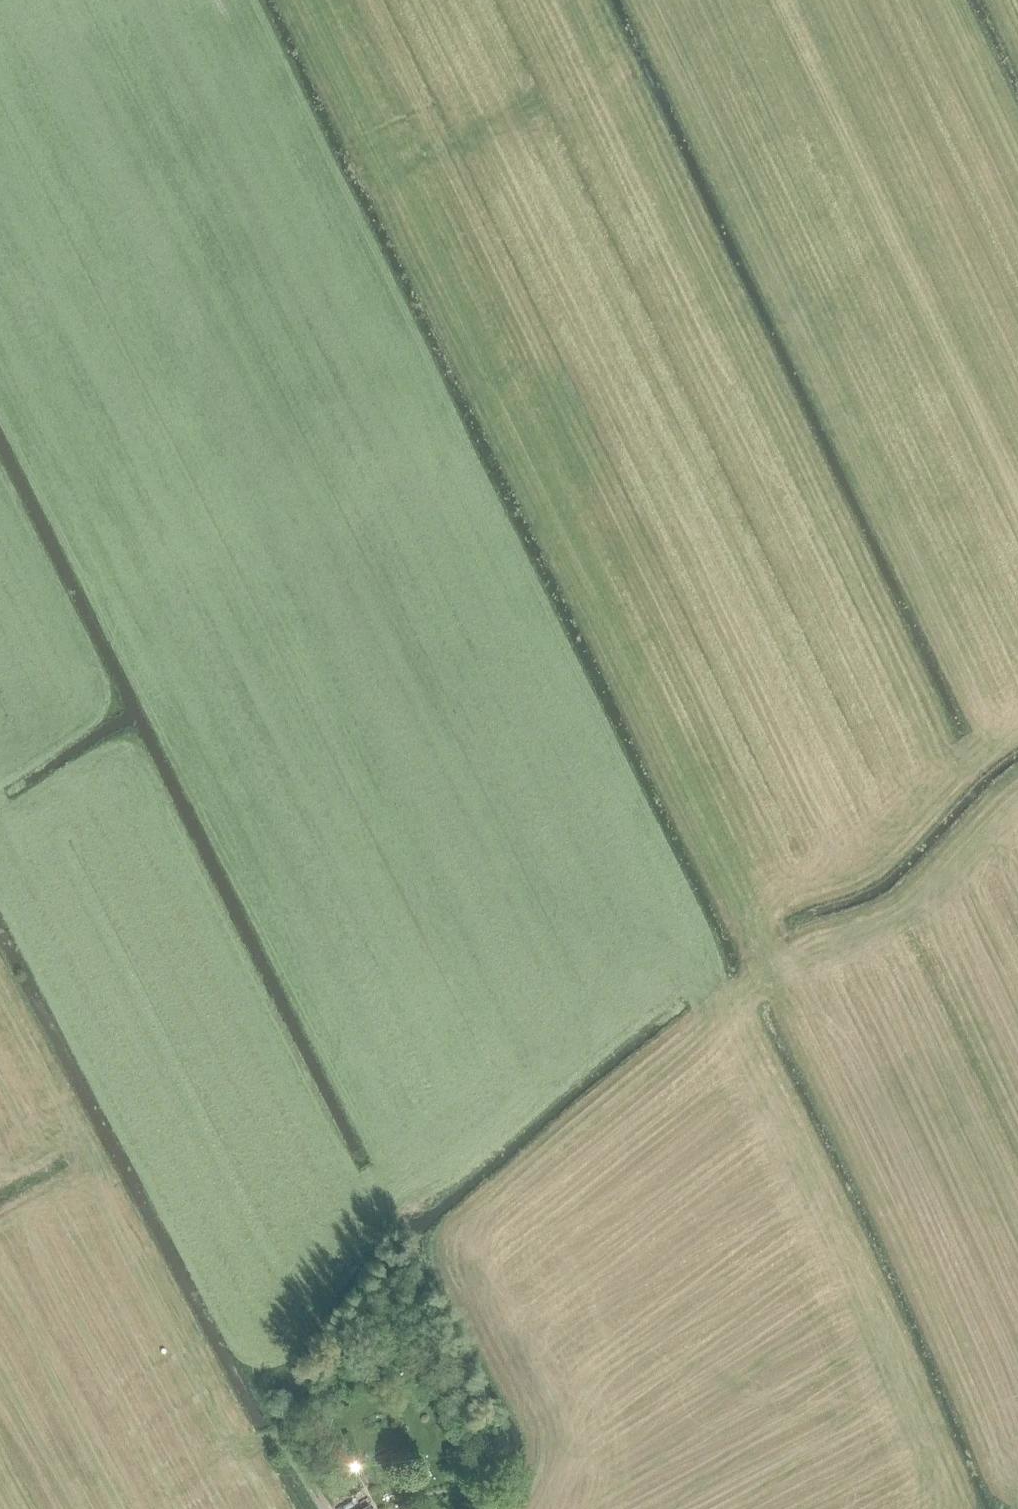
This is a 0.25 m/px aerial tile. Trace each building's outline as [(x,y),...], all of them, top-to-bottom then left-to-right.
[(347,1478),(339,1482),(348,1496),(356,1492),(347,1478)]
